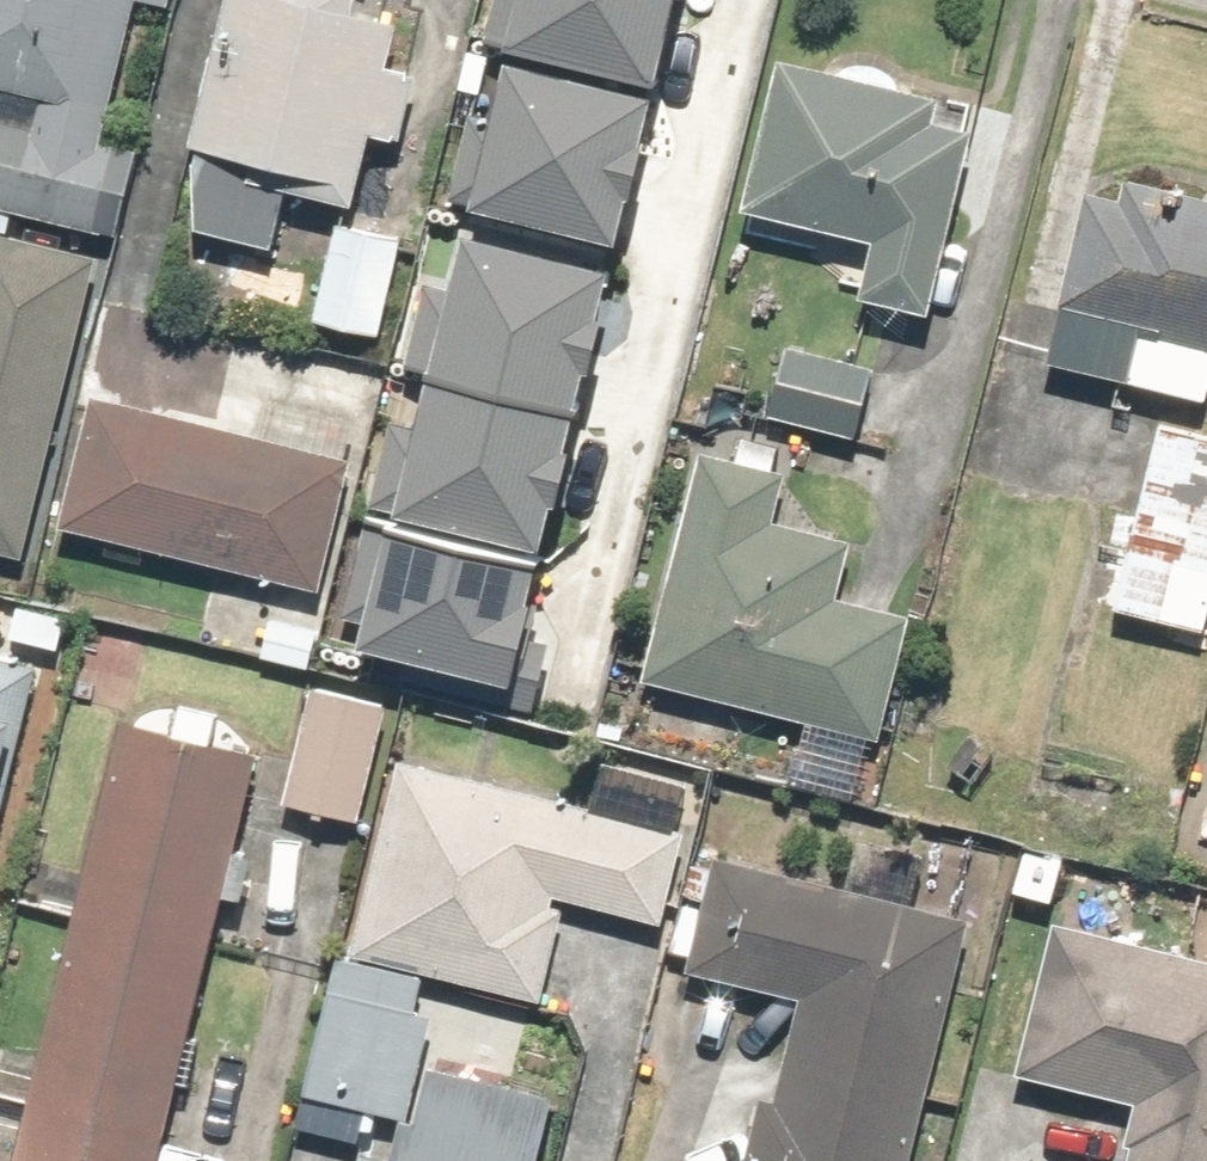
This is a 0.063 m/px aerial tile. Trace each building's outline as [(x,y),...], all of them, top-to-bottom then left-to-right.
[(0,69),(0,70),(0,200),(119,231),(141,147),(112,139),(148,0),(0,0),(0,69)] [(415,21),(373,13),(375,0),(239,0),(196,225),(291,243),(302,186),(381,201),(415,21)] [(660,75),(677,0),(536,0),(527,42),(660,75)] [(513,50),(478,184),(623,222),(636,170),(643,172),(656,125),(648,123),(658,87),(513,50)] [(919,100),(764,72),(736,224),(858,246),(846,313),(924,328),(959,138),(914,129),(919,100)] [(1206,206),(1111,186),(1107,205),(1078,198),(1040,375),(1189,407),(1198,362),(1206,364),(1206,204),(1206,206)] [(420,233),(350,216),(328,309),(398,326),(420,233)] [(0,227),(0,548),(34,556),(108,253),(0,227)] [(472,232),(436,364),(578,400),(594,352),(601,354),(613,306),(605,304),(615,268),(472,232)] [(871,374),(781,350),(761,423),(851,447),(871,374)] [(436,364),(404,495),(546,530),(558,483),(565,485),(577,437),(569,435),(578,400),(436,364)] [(376,458),(118,388),(83,519),(340,588),(376,458)] [(1146,430),(1109,617),(1194,633),(1206,569),(1206,442),(1146,430)] [(776,481),(688,459),(633,681),(874,742),(905,615),(821,594),(834,544),(794,534),(799,516),(769,508),(776,481)] [(397,512),(366,632),(400,640),(393,666),(538,703),(556,633),(524,625),(543,549),(397,512)] [(51,655),(0,643),(0,862),(51,655)] [(397,693),(319,681),(301,802),(378,814),(397,693)] [(146,716),(38,1160),(168,1160),(269,745),(146,716)] [(436,965),(551,991),(568,913),(652,932),(679,813),(415,754),(370,951),(349,946),(316,1092),(416,1115),(409,1145),(373,1137),(368,1160),(565,1160),(582,1086),(446,1055),(454,1017),(426,1011),(436,965)] [(767,1109),(749,1104),(735,1160),(892,1160),(951,927),(718,868),(690,978),(794,1004),(767,1109)] [(1040,928),(1001,1084),(1136,1117),(1125,1160),(1206,1160),(1206,969),(1040,928)]
